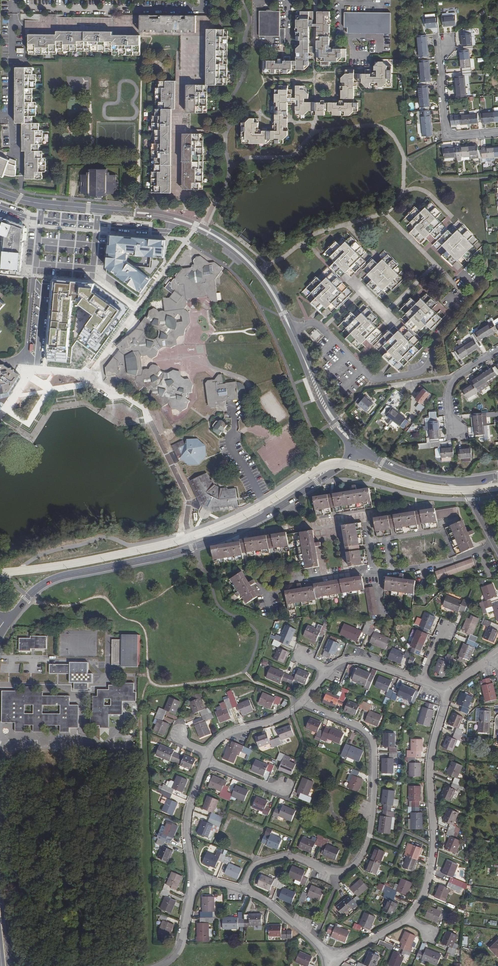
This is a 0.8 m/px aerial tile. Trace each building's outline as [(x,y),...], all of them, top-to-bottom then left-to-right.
[(259,10),(259,48),(279,49),(280,44),(283,44),(285,41),(285,27),(280,28),(280,11),(259,10)] [(296,40),(300,39),(309,40),(309,27),(305,27),(305,23),(309,23),(309,19),(313,19),(313,11),(297,11),(296,40)] [(317,27),(317,56),(321,60),(321,64),(329,64),(329,60),(346,61),(346,48),(342,48),(342,44),(335,44),(335,46),(333,46),(333,52),(325,52),(325,44),(329,44),(329,36),(325,36),(325,32),(329,32),(330,24),(325,23),(325,19),(329,20),(330,11),(318,11),(317,23),(321,23),(321,28),(317,27)] [(373,33),(373,52),(390,53),(390,12),(344,12),(344,27),(347,28),(347,33),(373,33)] [(29,34),(29,54),(57,54),(57,51),(112,51),(112,54),(141,55),(141,35),(141,15),(113,15),(113,17),(57,17),(57,14),(39,14),(39,21),(25,20),(25,30),(29,30),(29,34)] [(152,108),(151,192),(167,192),(167,199),(189,199),(189,196),(189,189),(203,189),(203,133),(187,133),(187,130),(187,112),(190,112),(207,113),(207,84),(227,85),(227,29),(214,29),(214,15),(204,15),(141,15),(141,35),(181,35),(180,70),(176,70),(176,81),(156,80),(156,108),(152,108)] [(443,17),(444,26),(456,25),(455,16),(443,17)] [(425,19),(426,28),(438,27),(437,17),(425,19)] [(305,23),(305,27),(309,27),(309,25),(313,25),(313,19),(309,19),(309,23),(305,23)] [(461,34),(462,47),(464,47),(472,46),(471,33),(473,33),(473,29),(463,30),(464,34),(461,34)] [(417,36),(418,48),(427,48),(426,35),(417,36)] [(263,60),(263,72),(275,72),(275,68),(284,68),(284,72),(287,72),(292,68),(304,68),(304,64),(309,64),(309,60),(304,60),(305,52),(309,52),(313,52),(313,46),(309,46),(309,44),(300,44),(300,48),(296,48),(296,60),(290,60),(290,56),(284,56),(284,60),(284,64),(275,64),(275,60),(263,60)] [(459,51),(460,60),(469,59),(468,50),(472,50),(472,46),(464,47),(465,51),(459,51)] [(418,48),(419,61),(428,60),(427,56),(428,56),(427,48),(418,48)] [(462,68),(462,72),(470,72),(470,68),(473,68),(474,67),(473,60),(472,59),(469,59),(460,60),(461,68),(462,68)] [(419,61),(420,74),(430,73),(429,60),(428,60),(419,61)] [(365,69),(365,73),(362,73),(362,81),(367,86),(375,86),(375,82),(379,82),(379,86),(391,86),(392,65),(387,65),(383,61),(379,61),(379,65),(375,65),(375,69),(379,69),(379,78),(371,77),(371,69),(365,69)] [(26,165),(26,179),(42,179),(42,171),(46,171),(46,158),(42,157),(42,151),(39,151),(39,144),(42,144),(43,130),(39,129),(39,123),(32,123),(32,116),(36,116),(36,102),(32,102),(32,88),(36,89),(36,74),(32,74),(33,67),(16,67),(16,77),(19,77),(19,81),(16,81),(16,105),(19,105),(19,109),(16,109),(16,123),(23,123),(22,133),(26,133),(26,137),(22,137),(22,151),(26,152),(26,161),(29,161),(29,165),(26,165)] [(321,104),(320,114),(325,114),(325,110),(329,110),(333,114),(349,114),(354,110),(358,110),(358,102),(354,102),(354,88),(356,88),(356,85),(354,85),(354,81),(359,81),(359,73),(354,73),(354,69),(346,69),(346,73),(342,77),(341,98),(343,98),(343,102),(345,102),(345,106),(337,106),(337,102),(324,102),(324,104),(321,104)] [(455,77),(455,85),(465,85),(464,76),(471,76),(470,72),(462,72),(462,76),(455,77)] [(418,83),(418,87),(427,86),(426,82),(430,82),(430,73),(420,74),(421,82),(418,83)] [(242,121),(241,142),(266,142),(271,138),(275,138),(274,142),(283,142),(283,138),(287,134),(287,102),(283,101),(283,98),(287,98),(287,93),(292,93),(291,89),(287,89),(287,85),(275,85),(275,122),(273,122),(273,125),(279,124),(279,130),(267,130),(267,128),(262,128),(262,134),(254,134),(254,126),(258,126),(258,117),(250,117),(246,121),(242,121)] [(304,114),(308,109),(312,110),(312,102),(304,102),(304,97),(308,97),(308,94),(304,89),(304,85),(296,85),(296,97),(300,97),(300,106),(296,105),(295,109),(300,110),(300,114),(304,114)] [(455,85),(456,98),(466,97),(465,85),(455,85)] [(418,87),(419,99),(428,98),(427,86),(418,87)] [(419,99),(420,112),(429,111),(429,107),(428,98),(419,99)] [(321,102),(312,102),(312,110),(312,114),(320,114),(321,104),(321,102)] [(420,112),(422,124),(431,124),(430,115),(429,115),(429,111),(420,112)] [(481,114),(482,122),(485,122),(485,123),(495,122),(494,112),(481,114)] [(469,115),(469,124),(482,123),(482,122),(481,114),(469,115)] [(456,116),(457,125),(461,124),(461,125),(469,124),(469,115),(456,116)] [(422,124),(423,137),(432,136),(431,124),(422,124)] [(469,146),(470,156),(478,155),(479,159),(483,158),(482,150),(478,150),(478,145),(469,146)] [(457,157),(457,161),(461,160),(461,156),(464,156),(465,160),(470,159),(470,156),(469,146),(460,147),(460,150),(456,150),(457,157)] [(444,148),(444,158),(457,157),(456,150),(456,148),(444,148)] [(482,150),(483,158),(495,157),(494,148),(486,148),(486,150),(482,150)] [(3,177),(4,174),(11,176),(16,176),(16,169),(15,169),(15,166),(16,166),(16,161),(10,159),(9,160),(6,159),(5,160),(0,158),(0,176),(3,177)] [(107,170),(91,170),(91,172),(89,172),(89,175),(82,175),(81,181),(80,182),(79,187),(81,187),(81,193),(91,193),(91,195),(95,196),(95,198),(102,198),(102,196),(107,196),(107,194),(116,194),(116,187),(118,187),(118,182),(116,182),(116,175),(109,175),(109,173),(107,173),(107,170)] [(410,232),(421,243),(426,238),(430,233),(435,238),(446,228),(441,223),(436,218),(441,213),(431,202),(426,207),(421,212),(416,207),(405,217),(411,223),(415,227),(410,232)] [(3,259),(1,274),(17,276),(17,271),(21,271),(26,226),(0,216),(0,259),(3,259)] [(442,255),(452,265),(457,260),(462,255),(467,260),(478,250),(473,245),(468,240),(473,235),(463,225),(458,230),(453,235),(448,230),(437,240),(443,245),(447,250),(442,255)] [(166,240),(110,235),(107,273),(139,296),(164,261),(166,240)] [(330,266),(341,277),(346,272),(350,267),(355,272),(366,262),(361,256),(356,252),(361,247),(351,237),(346,241),(341,246),(336,241),(325,252),(330,257),(335,262),(330,266)] [(367,284),(378,294),(382,289),(387,285),(392,290),(403,279),(398,275),(393,269),(398,265),(388,254),(383,259),(378,264),(373,259),(363,269),(368,274),(372,279),(367,284)] [(144,387),(149,391),(151,390),(152,392),(149,401),(152,403),(159,402),(164,406),(167,405),(171,408),(178,407),(182,411),(187,408),(188,403),(189,401),(185,398),(187,396),(186,394),(192,393),(191,390),(193,385),(191,381),(186,382),(179,377),(179,372),(173,371),(169,373),(161,371),(158,366),(153,365),(149,369),(143,370),(142,369),(141,358),(142,357),(148,356),(152,359),(157,356),(158,352),(165,347),(171,348),(175,346),(174,340),(178,335),(184,334),(186,328),(183,322),(177,323),(175,319),(178,315),(177,310),(184,309),(187,306),(187,303),(189,300),(207,297),(214,302),(218,302),(215,280),(223,270),(215,263),(204,264),(196,258),(193,262),(194,266),(192,268),(182,270),(172,283),(172,289),(174,291),(170,298),(166,298),(163,299),(165,312),(159,313),(154,309),(149,312),(148,316),(140,323),(114,347),(118,350),(106,369),(107,377),(116,376),(137,392),(142,389),(144,387)] [(311,302),(322,313),(327,308),(332,303),(337,308),(347,298),(343,293),(338,288),(342,283),(332,273),(327,278),(322,282),(317,277),(307,288),(312,293),(317,297),(311,302)] [(47,361),(70,364),(72,348),(77,340),(95,354),(129,308),(94,283),(53,281),(47,361)] [(406,323),(416,334),(421,329),(426,324),(431,329),(441,319),(437,314),(432,309),(437,304),(426,293),(421,298),(416,303),(411,299),(401,309),(406,313),(411,318),(406,323)] [(346,338),(357,348),(362,343),(367,339),(371,343),(382,333),(378,328),(372,323),(377,319),(367,308),(362,313),(356,318),(352,313),(342,323),(347,328),(352,333),(346,338)] [(177,310),(178,315),(182,317),(183,322),(186,328),(190,323),(189,313),(184,309),(177,310)] [(482,328),(487,336),(495,332),(494,331),(497,329),(495,326),(493,321),(482,328)] [(392,365),(394,366),(398,361),(403,356),(408,361),(419,351),(414,346),(409,341),(414,336),(403,326),(399,330),(394,335),(389,330),(378,341),(383,346),(388,351),(383,356),(389,362),(392,365)] [(474,339),(476,342),(479,340),(479,341),(487,336),(482,328),(472,335),(474,339)] [(463,346),(468,354),(479,348),(476,342),(474,339),(463,346)] [(453,353),(458,360),(461,358),(461,359),(468,354),(463,346),(453,353)] [(5,397),(4,393),(9,392),(10,390),(12,392),(17,385),(21,378),(20,375),(15,371),(14,369),(12,369),(11,367),(5,369),(0,369),(0,398),(5,397)] [(481,374),(486,382),(497,375),(492,368),(492,367),(481,374)] [(277,378),(278,382),(287,379),(286,374),(277,378)] [(486,382),(481,374),(474,379),(475,381),(472,383),(473,384),(473,385),(478,392),(480,396),(483,393),(481,390),(488,385),(486,382)] [(222,375),(218,375),(214,380),(208,381),(205,384),(208,406),(211,408),(216,408),(223,412),(227,411),(225,401),(238,400),(238,399),(239,399),(240,398),(241,398),(242,397),(243,396),(244,395),(244,394),(245,393),(245,392),(245,390),(245,389),(245,388),(244,387),(244,386),(243,385),(242,384),(241,383),(240,383),(239,383),(237,383),(236,383),(236,382),(226,383),(226,385),(223,385),(222,375)] [(462,391),(467,398),(478,392),(473,385),(473,384),(462,391)] [(412,397),(420,402),(416,408),(422,412),(425,407),(423,405),(432,394),(420,386),(412,397)] [(361,395),(355,402),(366,412),(373,404),(368,400),(368,399),(365,396),(364,397),(361,395)] [(383,413),(403,428),(408,421),(405,419),(406,418),(391,407),(391,408),(388,406),(383,413)] [(473,414),(474,426),(483,426),(482,413),(473,414)] [(429,421),(429,431),(439,430),(438,421),(437,421),(437,417),(425,418),(425,422),(429,421)] [(216,422),(212,427),(214,432),(220,436),(222,433),(223,433),(223,430),(227,425),(222,422),(216,422)] [(475,435),(476,439),(484,439),(483,426),(474,426),(474,435),(475,435)] [(429,431),(430,443),(439,442),(439,430),(429,431)] [(196,439),(186,440),(187,444),(185,445),(183,441),(181,440),(172,446),(174,451),(178,460),(180,458),(188,465),(198,464),(205,457),(204,446),(196,439)] [(440,449),(441,458),(454,457),(453,448),(440,449)] [(458,449),(459,459),(472,458),(471,448),(458,449)] [(206,473),(190,481),(198,497),(199,497),(203,504),(208,503),(210,504),(211,509),(238,505),(235,489),(228,489),(227,488),(221,488),(214,485),(212,480),(210,480),(206,473)] [(362,492),(334,497),(335,507),(336,512),(372,506),(369,489),(362,490),(362,492)] [(321,497),(314,498),(316,515),(331,513),(330,508),(328,498),(321,499),(321,497)] [(435,511),(421,513),(422,524),(423,528),(438,526),(437,518),(457,515),(456,507),(435,511)] [(370,511),(365,513),(364,511),(358,513),(362,523),(373,519),(370,511)] [(416,514),(394,518),(396,529),(397,533),(418,529),(418,525),(416,514)] [(389,519),(374,521),(377,536),(392,533),(391,530),(389,519)] [(461,521),(447,527),(459,554),(472,548),(469,540),(461,521)] [(354,529),(346,531),(348,547),(363,545),(360,523),(353,524),(354,529)] [(311,531),(300,533),(301,538),(299,538),(299,541),(297,541),(301,563),(302,563),(304,570),(317,567),(311,531)] [(287,535),(272,537),(274,549),(275,552),(289,550),(287,535)] [(267,538),(246,542),(248,554),(248,556),(255,555),(255,552),(262,550),(263,554),(269,553),(267,538)] [(241,545),(212,549),(214,560),(235,557),(236,561),(243,559),(241,545)] [(360,551),(349,553),(351,567),(367,565),(364,550),(360,551)] [(472,559),(436,572),(438,579),(475,566),(472,559)] [(240,573),(231,580),(235,586),(234,587),(238,593),(236,594),(240,601),(243,598),(247,604),(256,598),(240,573)] [(362,579),(340,582),(342,593),(342,595),(357,592),(357,590),(364,589),(364,588),(362,579)] [(386,579),(385,590),(392,591),(391,595),(399,596),(399,594),(406,595),(407,593),(414,593),(416,583),(386,579)] [(291,590),(284,591),(288,610),(295,609),(294,607),(309,605),(309,603),(312,602),(312,600),(316,599),(315,595),(318,595),(319,597),(323,596),(323,598),(337,596),(337,594),(335,583),(321,585),(321,583),(313,585),(314,586),(306,588),(306,590),(291,592),(291,590)] [(486,604),(494,602),(493,598),(497,597),(497,595),(494,583),(483,587),(487,600),(485,601),(486,604)] [(372,587),(365,588),(369,617),(374,616),(376,616),(372,587)] [(447,596),(443,605),(459,611),(460,607),(466,610),(469,603),(463,601),(462,602),(447,596)] [(486,604),(488,608),(493,606),(497,620),(497,604),(495,605),(494,602),(486,604)] [(421,626),(419,630),(426,633),(427,630),(429,630),(434,617),(425,613),(420,626),(421,626)] [(470,634),(468,639),(476,642),(478,637),(472,635),(477,623),(467,619),(462,631),(470,634)] [(483,625),(488,627),(484,638),(494,642),(497,631),(490,627),(492,622),(485,619),(483,625)] [(287,646),(294,630),(285,626),(280,637),(275,635),(273,640),(274,640),(281,643),(287,646)] [(307,626),(303,636),(315,641),(319,634),(324,636),(325,633),(327,629),(322,627),(319,631),(307,626)] [(348,627),(344,636),(358,642),(361,634),(366,636),(369,629),(364,627),(362,632),(348,627)] [(387,645),(390,640),(374,633),(374,631),(369,629),(366,636),(371,638),(369,642),(386,649),(387,645)] [(416,634),(410,647),(420,651),(426,638),(425,637),(426,633),(419,630),(417,634),(416,634)] [(139,635),(120,635),(120,640),(112,640),(112,665),(120,665),(120,667),(139,667),(139,635)] [(31,638),(20,638),(20,651),(31,651),(31,649),(47,649),(47,636),(31,636),(31,638)] [(476,642),(468,639),(466,645),(464,644),(459,656),(469,660),(474,648),(477,649),(479,644),(476,642)] [(281,643),(274,640),(272,645),(277,648),(273,659),(283,662),(287,652),(279,648),(281,643)] [(328,640),(321,656),(328,659),(330,654),(333,655),(338,644),(335,643),(328,640)] [(393,648),(389,658),(401,663),(403,657),(409,658),(412,652),(406,649),(405,653),(393,648)] [(445,661),(439,658),(433,670),(443,674),(448,662),(452,664),(454,659),(447,656),(445,661)] [(70,665),(50,665),(50,674),(70,674),(70,683),(79,683),(79,690),(88,690),(88,683),(93,683),(93,674),(88,674),(88,663),(70,663),(70,665)] [(272,668),(268,678),(280,683),(281,681),(286,683),(289,676),(283,674),(283,673),(272,668)] [(289,676),(286,683),(291,685),(294,679),(305,684),(309,674),(298,669),(294,678),(289,676)] [(373,678),(368,676),(369,675),(357,670),(356,671),(354,671),(351,679),(365,685),(364,686),(369,688),(373,678)] [(379,677),(375,686),(387,691),(385,696),(390,698),(393,691),(388,689),(391,682),(379,677)] [(489,678),(482,679),(484,684),(482,685),(486,701),(496,699),(492,683),(491,683),(489,678)] [(133,683),(120,683),(120,684),(108,685),(108,689),(98,689),(97,696),(93,696),(93,712),(91,712),(91,725),(99,726),(100,728),(109,728),(109,714),(122,714),(122,701),(136,701),(135,692),(133,692),(133,683)] [(393,691),(390,698),(395,700),(398,695),(410,700),(414,690),(402,685),(399,693),(393,691)] [(25,691),(3,691),(2,723),(15,723),(15,731),(25,732),(25,728),(33,728),(33,732),(42,732),(43,728),(60,728),(60,732),(70,732),(70,728),(79,728),(79,705),(70,705),(70,696),(43,696),(43,691),(34,691),(34,687),(25,687),(25,691)] [(327,691),(322,701),(335,706),(338,699),(343,701),(346,695),(341,693),(339,696),(327,691)] [(263,693),(259,703),(271,708),(273,704),(278,706),(281,700),(276,697),(275,698),(263,693)] [(462,706),(460,711),(467,714),(469,709),(468,708),(472,698),(462,693),(458,704),(462,706)] [(253,711),(249,701),(238,705),(234,694),(228,697),(230,700),(231,702),(234,710),(237,708),(239,712),(240,711),(242,715),(253,711)] [(159,708),(157,713),(164,716),(166,711),(173,714),(178,702),(168,698),(163,710),(159,708)] [(199,712),(201,717),(208,714),(206,709),(204,710),(199,699),(189,702),(194,714),(199,712)] [(359,706),(348,701),(344,710),(354,715),(358,708),(363,710),(366,703),(361,701),(359,706)] [(232,715),(230,711),(234,710),(231,702),(226,705),(221,707),(223,711),(217,713),(221,723),(231,718),(230,716),(232,715)] [(433,704),(426,702),(424,707),(423,707),(418,723),(428,726),(433,710),(431,709),(433,704)] [(371,705),(366,703),(363,710),(368,712),(365,720),(377,725),(381,714),(369,710),(371,705)] [(480,711),(479,722),(489,722),(490,712),(480,711)] [(157,720),(153,730),(163,735),(167,724),(162,721),(164,716),(157,713),(155,718),(157,720)] [(210,734),(205,721),(213,718),(211,713),(208,714),(201,717),(202,720),(196,722),(197,724),(195,725),(200,738),(210,734)] [(456,728),(454,733),(461,736),(463,731),(459,729),(464,718),(454,714),(449,725),(456,728)] [(310,718),(306,728),(316,733),(315,736),(320,739),(323,732),(318,730),(320,723),(310,718)] [(489,722),(479,722),(478,732),(488,733),(489,722)] [(279,735),(273,737),(276,744),(281,742),(281,741),(293,737),(290,727),(277,731),(279,735)] [(323,732),(320,739),(325,741),(326,739),(339,744),(342,734),(330,729),(330,730),(325,728),(323,732)] [(389,747),(389,753),(396,753),(396,747),(394,747),(394,733),(383,733),(383,747),(389,747)] [(448,737),(443,747),(452,751),(457,741),(459,741),(461,736),(454,733),(452,739),(448,737)] [(266,734),(255,738),(258,748),(269,743),(271,746),(276,744),(273,737),(268,739),(266,734)] [(421,739),(410,739),(410,751),(406,751),(406,757),(414,757),(414,751),(421,751),(421,739)] [(228,746),(223,759),(232,763),(238,750),(243,752),(245,747),(238,744),(236,749),(228,746)] [(169,760),(175,762),(178,755),(173,752),(173,751),(159,745),(154,755),(169,761),(169,760)] [(348,751),(343,749),(340,756),(345,758),(346,756),(359,761),(363,752),(350,746),(348,751)] [(279,753),(276,759),(281,762),(278,769),(290,774),(294,765),(282,759),(284,755),(279,753)] [(396,753),(389,753),(389,758),(382,758),(382,773),(393,773),(393,758),(396,758),(396,753)] [(183,757),(178,755),(175,762),(180,764),(179,765),(190,770),(194,760),(184,755),(183,757)] [(414,757),(406,757),(407,763),(408,763),(408,776),(419,776),(419,763),(414,762),(414,757)] [(255,761),(251,770),(263,775),(265,771),(271,773),(273,766),(268,764),(267,766),(255,761)] [(454,777),(452,782),(459,785),(461,780),(456,778),(461,765),(452,761),(447,773),(454,777)] [(353,775),(348,787),(357,791),(362,779),(357,777),(359,772),(352,769),(350,774),(353,775)] [(230,784),(213,776),(209,786),(221,792),(219,797),(224,799),(227,792),(230,784)] [(168,787),(166,792),(172,795),(174,790),(182,793),(187,781),(178,777),(172,788),(168,787)] [(304,778),(298,791),(305,794),(303,799),(310,802),(312,797),(308,795),(313,782),(304,778)] [(445,785),(441,796),(450,800),(455,789),(457,790),(459,785),(452,782),(449,787),(445,785)] [(244,801),(248,791),(230,784),(227,792),(224,799),(229,801),(231,796),(244,801)] [(419,786),(408,786),(408,801),(411,801),(411,807),(419,807),(418,801),(419,801),(419,786)] [(383,805),(382,810),(390,811),(390,806),(392,806),(393,792),(383,790),(381,805),(383,805)] [(172,795),(166,792),(163,797),(168,799),(163,811),(172,815),(177,803),(170,800),(172,795)] [(222,823),(224,818),(212,813),(217,801),(208,797),(202,809),(211,813),(209,818),(215,821),(222,823)] [(256,797),(252,807),(263,812),(262,814),(267,816),(270,809),(265,807),(267,802),(256,797)] [(276,808),(273,815),(278,817),(279,815),(291,821),(295,811),(283,806),(281,810),(276,808)] [(419,807),(411,807),(411,829),(421,829),(421,812),(419,812),(419,807)] [(449,824),(447,829),(454,832),(457,827),(452,824),(457,812),(447,808),(442,820),(449,824)] [(390,811),(382,810),(382,816),(380,816),(378,832),(389,834),(391,817),(389,817),(390,811)] [(220,828),(222,823),(215,821),(209,818),(206,823),(202,821),(197,834),(206,837),(212,825),(213,826),(220,828)] [(160,834),(158,838),(165,841),(167,837),(171,838),(176,826),(167,822),(161,834),(160,834)] [(277,849),(281,840),(270,835),(272,830),(267,828),(265,835),(261,843),(266,845),(277,849)] [(454,832),(447,829),(445,834),(450,836),(445,848),(455,853),(460,840),(452,837),(454,832)] [(165,841),(158,838),(156,843),(162,846),(157,857),(167,862),(171,850),(163,846),(165,841)] [(302,838),(298,847),(311,853),(314,846),(319,848),(322,840),(317,838),(315,843),(302,838)] [(327,843),(322,840),(319,848),(324,850),(323,854),(335,860),(339,850),(327,844),(327,843)] [(492,841),(481,840),(481,847),(491,848),(492,841)] [(415,845),(410,857),(420,861),(425,849),(415,845)] [(374,848),(369,859),(379,863),(384,852),(374,848)] [(207,853),(203,862),(214,868),(218,860),(223,863),(226,855),(221,854),(220,856),(216,854),(214,856),(207,853)] [(226,855),(223,863),(228,865),(224,874),(236,879),(240,870),(229,864),(231,858),(226,855)] [(410,857),(405,868),(415,872),(420,861),(410,857)] [(369,859),(365,870),(374,874),(379,863),(369,859)] [(448,861),(442,873),(452,877),(457,865),(448,861)] [(292,866),(288,876),(295,879),(300,882),(299,884),(305,886),(308,879),(302,876),(304,872),(292,866)] [(166,884),(164,889),(171,893),(173,887),(176,889),(182,877),(172,872),(166,885),(166,884)] [(261,876),(257,886),(269,891),(271,886),(277,888),(280,881),(274,879),(273,881),(261,876)] [(461,887),(463,882),(452,877),(450,883),(457,886),(461,887)] [(390,889),(388,894),(395,897),(397,892),(406,896),(411,883),(402,879),(396,891),(390,889)] [(356,896),(352,900),(357,905),(361,902),(358,897),(368,888),(361,880),(350,889),(356,896)] [(280,881),(277,888),(282,891),(279,898),(291,903),(295,894),(283,888),(285,883),(280,881)] [(461,887),(457,886),(450,883),(447,887),(441,884),(435,897),(444,901),(450,889),(459,892),(461,887)] [(302,892),(300,899),(305,901),(307,896),(319,901),(324,891),(311,886),(307,894),(302,892)] [(171,893),(164,889),(161,894),(166,897),(161,909),(170,913),(176,901),(168,898),(171,893)] [(395,897),(388,894),(386,899),(387,900),(383,911),(392,915),(397,904),(393,902),(395,897)] [(213,918),(212,912),(213,912),(213,897),(202,897),(202,912),(202,918),(205,918),(213,918)] [(345,900),(336,907),(343,916),(352,908),(352,909),(357,905),(352,900),(348,903),(345,900)] [(429,907),(425,916),(438,922),(440,917),(445,919),(448,912),(443,910),(442,912),(429,907)] [(167,916),(160,913),(158,918),(163,921),(158,932),(168,936),(173,925),(165,921),(167,916)] [(354,924),(352,929),(358,931),(359,931),(361,927),(369,929),(374,918),(364,913),(359,925),(354,924)] [(249,920),(244,919),(244,927),(249,927),(249,926),(261,925),(261,915),(249,915),(249,920)] [(208,936),(208,923),(213,923),(213,918),(205,918),(202,918),(202,923),(197,923),(197,937),(196,937),(196,941),(209,941),(209,936),(208,936)] [(238,918),(223,918),(223,929),(238,929),(238,927),(244,927),(244,919),(238,919),(238,918)] [(269,925),(269,936),(281,936),(281,937),(287,938),(287,930),(281,930),(281,925),(269,925)] [(328,926),(325,933),(330,935),(330,936),(341,941),(345,931),(334,927),(333,928),(328,926)] [(449,947),(447,952),(454,955),(456,950),(455,949),(453,948),(455,943),(458,935),(448,931),(443,944),(449,947)] [(405,946),(403,950),(410,953),(412,949),(410,948),(415,936),(405,932),(401,943),(405,946)] [(420,950),(417,956),(438,965),(442,955),(426,948),(425,951),(420,950)] [(389,965),(390,965),(400,965),(404,957),(408,959),(410,953),(403,950),(401,956),(394,953),(389,965)] [(296,961),(307,965),(315,965),(310,963),(312,957),(300,952),(296,961)] [(357,965),(374,965),(379,957),(369,953),(364,965),(359,963),(357,965)]
